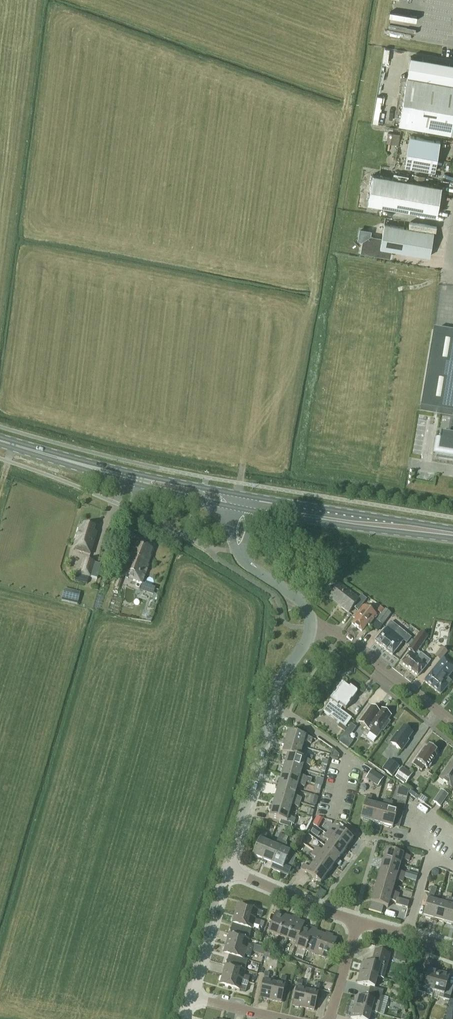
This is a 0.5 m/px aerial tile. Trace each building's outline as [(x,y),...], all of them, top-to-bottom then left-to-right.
[(450,132),(452,117),(452,84),(407,76),(399,123),(450,132)] [(386,142),(394,143),(396,133),(388,132),(386,142)] [(410,135),(405,165),(435,170),(440,140),(410,135)] [(368,203),(437,215),(442,186),(373,174),(368,203)] [(391,249),(430,255),(434,232),(384,223),(382,238),(368,236),(369,234),(367,231),(364,231),(361,232),(360,235),(363,238),(364,238),(362,251),(389,256),(391,249)] [(440,292),(421,410),(452,415),(449,438),(441,437),(438,455),(452,458),(452,294),(440,292)] [(93,527),(92,526),(87,525),(86,525),(85,525),(84,528),(81,527),(76,543),(91,547),(95,531),(92,530),(93,527)] [(127,554),(120,575),(142,583),(148,566),(147,565),(150,557),(149,556),(152,549),(135,543),(130,555),(127,554)] [(78,575),(91,579),(95,562),(83,559),(78,575)] [(353,607),(358,611),(362,605),(367,599),(361,595),(358,599),(339,584),(330,596),(342,606),(341,608),(348,613),(353,607)] [(76,591),(64,588),(61,601),(73,604),(76,591)] [(376,616),(362,605),(358,611),(353,618),(355,619),(351,624),(361,631),(367,624),(369,625),(376,616)] [(385,609),(380,605),(376,611),(381,614),(385,609)] [(376,620),(382,625),(391,614),(385,609),(376,620)] [(392,655),(404,641),(396,635),(398,632),(396,631),(398,628),(391,622),(375,642),(392,655)] [(417,651),(427,638),(420,633),(408,650),(411,652),(401,663),(418,677),(430,661),(417,651)] [(448,652),(442,647),(434,656),(440,661),(448,652)] [(452,671),(452,666),(443,658),(424,682),(440,695),(451,682),(447,678),(452,671)] [(336,724),(338,725),(337,726),(344,732),(347,728),(345,727),(351,718),(340,710),(343,707),(346,709),(349,704),(351,701),(352,701),(357,694),(357,693),(350,688),(349,690),(343,685),(341,686),(336,692),(337,692),(334,696),(332,698),(332,699),(323,711),(338,722),(336,724)] [(359,723),(368,729),(370,731),(369,733),(376,738),(381,731),(384,731),(390,722),(388,721),(391,716),(381,710),(379,712),(371,706),(359,723)] [(338,741),(348,748),(361,730),(351,724),(338,741)] [(404,727),(404,728),(403,727),(398,734),(397,733),(390,743),(402,751),(408,741),(407,740),(412,733),(409,731),(408,729),(406,728),(404,727)] [(284,738),(283,741),(303,747),(305,741),(311,743),(313,738),(288,731),(286,739),(284,738)] [(301,752),(303,747),(283,741),(282,744),(284,745),(282,753),(287,754),(304,759),(306,759),(311,761),(311,760),(306,759),(308,754),(301,752)] [(434,754),(436,751),(435,750),(435,749),(432,746),(431,747),(430,747),(429,746),(427,749),(425,748),(413,765),(421,771),(424,766),(427,768),(428,767),(429,767),(431,765),(430,764),(436,756),(434,754)] [(339,755),(333,748),(330,757),(333,758),(338,760),(339,755)] [(310,765),(311,761),(306,759),(304,759),(287,754),(288,754),(286,761),(283,760),(282,763),(301,769),(303,763),(310,765)] [(399,766),(389,759),(382,769),(392,777),(399,766)] [(452,761),(446,770),(445,769),(439,778),(452,789),(452,788),(452,762),(452,761)] [(284,767),(282,775),(305,781),(305,782),(311,784),(312,778),(300,775),(301,769),(282,763),(281,766),(284,767)] [(412,774),(402,767),(395,777),(405,785),(412,774)] [(384,778),(372,770),(365,778),(378,787),(384,778)] [(304,786),(305,782),(305,781),(282,775),(279,782),(277,781),(276,784),(295,790),(296,784),(304,786)] [(294,796),(295,790),(276,784),(275,787),(278,788),(275,795),(299,802),(300,797),(294,796)] [(407,789),(399,787),(397,795),(406,797),(407,789)] [(448,795),(441,790),(433,802),(440,807),(448,795)] [(271,802),(270,805),(289,811),(291,805),(298,807),(299,802),(275,795),(273,802),(271,802)] [(318,797),(311,795),(309,803),(316,805),(318,797)] [(361,819),(371,822),(376,805),(370,803),(372,797),(367,795),(361,819)] [(371,822),(382,825),(388,801),(384,800),(382,806),(376,805),(371,822)] [(393,802),(388,801),(382,825),(393,828),(394,823),(400,824),(403,813),(397,811),(391,809),(393,802)] [(288,816),(289,811),(270,805),(269,808),(271,809),(269,816),(293,823),(295,818),(288,816)] [(320,826),(324,818),(318,815),(314,823),(320,826)] [(317,838),(322,831),(315,826),(310,833),(317,838)] [(346,848),(353,839),(339,828),(335,834),(329,830),(327,833),(346,848)] [(258,862),(261,863),(270,843),(265,841),(267,834),(262,832),(252,855),(260,859),(258,862)] [(340,857),(346,848),(327,833),(324,837),(329,841),(326,846),(340,857)] [(266,861),(272,864),(283,840),(278,838),(276,845),(270,843),(261,863),(265,864),(266,861)] [(287,842),(283,840),(272,864),(273,864),(271,868),(288,875),(297,854),(285,849),(287,842)] [(317,847),(314,851),(334,865),(340,857),(326,846),(322,851),(317,847)] [(386,850),(383,861),(400,865),(402,860),(408,862),(410,856),(386,850)] [(327,874),(334,865),(314,851),(311,855),(317,859),(313,864),(327,874)] [(398,871),(400,865),(383,861),(380,871),(404,878),(405,873),(398,871)] [(327,874),(313,864),(310,868),(304,864),(301,869),(320,883),(327,874)] [(404,878),(380,871),(377,881),(394,886),(396,880),(402,882),(404,878)] [(377,881),(374,892),(398,899),(399,894),(392,892),(394,886),(377,881)] [(430,921),(434,923),(439,903),(433,901),(437,888),(431,886),(423,917),(431,919),(430,921)] [(396,903),(398,899),(374,892),(371,903),(388,907),(390,901),(396,903)] [(444,904),(439,903),(434,923),(437,923),(437,921),(445,923),(452,899),(451,899),(452,894),(447,893),(444,904)] [(238,904),(235,913),(255,919),(257,914),(262,916),(263,911),(238,904)] [(268,932),(276,935),(284,915),(276,912),(268,932)] [(260,921),(255,919),(235,913),(232,923),(252,929),(253,924),(259,925),(260,921)] [(292,917),(284,915),(276,935),(287,939),(296,917),(293,916),(292,917)] [(287,939),(296,942),(304,922),(299,920),(299,918),(296,917),(287,939)] [(295,946),(306,951),(314,928),(311,927),(310,929),(303,926),(305,922),(304,922),(296,942),(295,946)] [(232,923),(229,933),(249,939),(252,929),(232,923)] [(318,929),(314,928),(306,951),(313,953),(321,933),(317,931),(318,929)] [(248,944),(249,939),(229,933),(226,943),(252,951),(254,945),(248,944)] [(313,953),(321,956),(329,934),(326,933),(325,934),(321,933),(313,953)] [(329,959),(332,952),(337,939),(333,937),(333,935),(329,934),(321,956),(329,959)] [(250,956),(252,951),(226,943),(223,953),(229,954),(244,958),(245,954),(250,956)] [(364,961),(361,972),(378,977),(377,977),(384,979),(391,954),(376,950),(372,963),(364,961)] [(244,959),(244,958),(229,954),(226,964),(245,970),(247,960),(244,959)] [(225,964),(222,974),(243,980),(248,982),(250,977),(244,975),(245,970),(226,964),(225,964)] [(427,989),(434,991),(439,974),(428,970),(426,978),(420,976),(415,990),(426,994),(427,989)] [(266,999),(271,1000),(275,982),(268,981),(270,973),(265,972),(259,997),(262,998),(261,1000),(265,1001),(266,999)] [(374,988),(377,977),(378,977),(361,972),(357,983),(370,987),(369,993),(382,996),(383,990),(374,988)] [(241,984),(243,980),(222,974),(220,984),(245,991),(247,986),(241,984)] [(439,974),(434,991),(440,993),(439,997),(449,1000),(452,988),(452,985),(447,984),(449,977),(439,974)] [(282,984),(275,982),(271,1000),(282,1003),(288,977),(283,976),(282,984)] [(299,1006),(304,1007),(308,990),(302,988),(303,980),(299,979),(293,1005),(295,1005),(294,1008),(298,1008),(299,1006)] [(314,991),(308,990),(304,1007),(315,1010),(321,984),(316,983),(314,991)] [(380,1002),(382,996),(369,993),(367,998),(357,996),(354,1007),(371,1012),(374,1001),(380,1002)] [(371,1012),(354,1007),(351,1018),(356,1018),(369,1018),(371,1012)]
